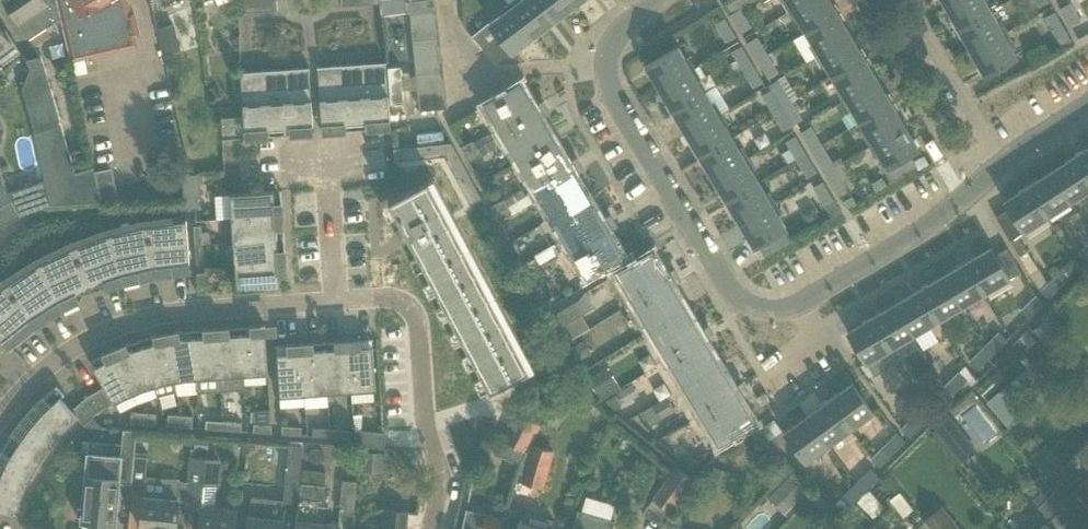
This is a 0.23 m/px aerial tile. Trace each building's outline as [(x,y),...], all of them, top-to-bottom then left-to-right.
[(56,0),(3,0),(29,39),(60,18),(56,0)] [(60,18),(61,17),(70,60),(137,45),(135,36),(139,35),(133,11),(130,12),(127,0),(56,0),(60,18)] [(239,13),(249,12),(248,0),(238,0),(239,13)] [(249,12),(258,11),(257,0),(248,0),(249,12)] [(258,11),(268,11),(267,0),(257,0),(258,11)] [(268,11),(277,10),(277,0),(267,0),(268,11)] [(379,1),(380,3),(381,14),(408,11),(407,1),(407,0),(379,0),(379,1)] [(407,1),(408,11),(408,15),(437,12),(435,0),(413,0),(407,1)] [(509,3),(534,36),(555,20),(539,0),(512,0),(509,3)] [(555,20),(575,5),(572,0),(539,0),(555,20)] [(808,0),(782,0),(789,11),(808,0)] [(789,11),(795,22),(798,20),(805,32),(838,12),(830,0),(808,0),(789,11)] [(945,6),(958,29),(992,10),(986,0),(956,0),(945,6)] [(1070,26),(1080,20),(1071,2),(1061,8),(1070,26)] [(490,23),(489,22),(472,36),(482,48),(499,35),(512,52),(534,36),(509,3),(498,10),(501,14),(490,23)] [(740,8),(730,15),(741,33),(751,27),(740,8)] [(992,10),(958,29),(971,51),(1008,31),(1002,20),(999,22),(992,10)] [(438,26),(437,12),(408,15),(410,29),(438,26)] [(805,32),(802,34),(815,56),(851,35),(838,12),(805,32)] [(1064,30),(1055,12),(1045,17),(1054,35),(1064,30)] [(735,37),(724,18),(715,23),(726,42),(735,37)] [(180,50),(174,24),(158,28),(164,54),(180,50)] [(20,51),(6,29),(4,31),(0,26),(0,66),(20,51)] [(438,26),(410,29),(412,42),(440,39),(438,26)] [(1014,41),(1008,31),(971,51),(984,75),(1017,57),(1009,43),(1014,41)] [(851,35),(815,56),(822,67),(825,65),(832,76),(864,57),(851,35)] [(757,61),(767,55),(757,37),(746,43),(757,61)] [(440,39),(412,42),(413,56),(441,52),(440,39)] [(688,56),(684,58),(677,46),(645,65),(659,89),(695,67),(688,56)] [(741,70),(752,64),(741,46),(730,52),(741,70)] [(441,52),(413,56),(415,69),(443,66),(441,52)] [(42,55),(26,59),(30,69),(23,88),(35,132),(45,179),(50,205),(101,201),(98,186),(95,173),(94,167),(75,172),(42,55)] [(778,74),(767,55),(757,61),(768,80),(778,74)] [(864,57),(832,76),(839,88),(836,90),(842,101),(878,80),(864,57)] [(363,63),(367,128),(367,130),(368,130),(368,128),(389,127),(389,128),(391,128),(386,61),(363,63)] [(363,63),(341,65),(346,130),(367,128),(363,63)] [(752,64),(741,70),(753,89),(763,83),(752,64)] [(346,131),(346,130),(341,65),(317,66),(317,68),(318,68),(322,130),(321,130),(321,131),(322,131),(322,133),(324,133),(324,131),(345,130),(345,131),(346,131)] [(401,66),(388,67),(391,104),(403,103),(401,66)] [(443,66),(415,69),(416,83),(444,79),(443,66)] [(309,67),(286,68),(290,135),(291,135),(291,134),(312,132),(312,133),(313,133),(313,132),(314,132),(314,131),(313,131),(309,68),(310,68),(309,67)] [(701,76),(695,67),(659,89),(673,111),(705,92),(697,79),(701,76)] [(286,68),(263,70),(268,137),(269,137),(269,135),(290,134),(290,135),(286,68)] [(263,70),(240,72),(244,115),(221,117),(223,140),(224,140),(224,138),(245,137),(245,138),(246,138),(246,137),(267,135),(267,137),(268,137),(263,70)] [(784,74),(767,84),(781,107),(798,97),(784,74)] [(444,79),(416,83),(418,96),(446,93),(444,79)] [(878,80),(842,101),(849,112),(852,110),(859,121),(891,102),(878,80)] [(535,106),(521,82),(484,104),(497,125),(492,128),(496,136),(546,107),(543,101),(535,106)] [(781,107),(767,84),(755,92),(758,98),(761,96),(771,113),(781,107)] [(711,103),(705,92),(673,111),(686,134),(721,113),(715,101),(711,103)] [(446,93),(418,96),(420,111),(448,108),(446,93)] [(798,97),(781,107),(793,126),(803,120),(792,102),(798,98),(798,97)] [(904,124),(891,102),(859,121),(866,134),(863,135),(869,145),(904,124)] [(549,111),(546,107),(496,136),(500,142),(506,139),(518,161),(555,140),(541,116),(549,111)] [(781,107),(771,113),(783,132),(793,126),(781,107)] [(727,122),(721,113),(686,134),(700,156),(732,137),(724,124),(727,122)] [(918,148),(904,124),(869,145),(876,157),(879,155),(885,166),(882,167),(890,182),(917,166),(909,153),(918,148)] [(811,126),(800,132),(811,150),(821,144),(811,126)] [(795,159),(806,153),(795,135),(785,142),(795,159)] [(483,155),(500,145),(496,137),(478,147),(483,155)] [(739,148),(732,137),(700,156),(713,178),(749,157),(742,146),(739,148)] [(473,140),(461,146),(465,154),(477,147),(473,140)] [(531,182),(526,185),(504,198),(508,203),(580,163),(577,158),(568,163),(555,140),(518,161),(531,182)] [(452,141),(443,142),(444,155),(447,160),(458,154),(452,141)] [(443,142),(435,143),(436,156),(444,155),(443,142)] [(435,143),(426,144),(428,157),(436,156),(435,143)] [(426,144),(418,145),(419,158),(428,157),(426,144)] [(833,164),(821,144),(811,150),(823,170),(833,164)] [(418,145),(410,146),(411,159),(419,158),(418,145)] [(402,146),(393,147),(394,160),(403,159),(402,146)] [(410,146),(402,146),(403,159),(411,159),(410,146)] [(477,147),(465,154),(468,161),(481,155),(477,147)] [(1074,156),(1087,177),(1087,147),(1074,156)] [(817,173),(806,153),(795,159),(807,179),(817,173)] [(458,154),(447,160),(450,167),(462,161),(458,154)] [(1051,171),(1071,201),(1087,191),(1087,177),(1074,156),(1051,171)] [(754,167),(749,157),(713,178),(727,201),(758,182),(751,169),(754,167)] [(462,161),(450,167),(454,175),(466,168),(462,161)] [(580,163),(508,203),(512,212),(539,196),(552,217),(588,196),(575,173),(583,168),(580,163)] [(466,168),(454,175),(458,182),(470,176),(466,168)] [(4,204),(12,200),(7,193),(0,170),(0,207),(4,204)] [(111,170),(95,173),(98,186),(114,182),(111,170)] [(1071,201),(1051,171),(1028,186),(1048,216),(1071,201)] [(848,191),(842,181),(837,173),(828,178),(839,196),(848,191)] [(199,174),(182,175),(183,197),(197,196),(200,196),(199,174)] [(470,176),(458,182),(462,189),(474,183),(470,176)] [(428,180),(389,201),(490,391),(529,370),(428,180)] [(831,217),(840,212),(822,181),(813,187),(831,217)] [(765,193),(758,182),(727,201),(740,223),(776,202),(769,191),(765,193)] [(474,183),(462,189),(466,197),(478,190),(474,183)] [(1048,216),(1028,186),(1004,201),(1024,232),(1048,216)] [(47,188),(12,200),(21,216),(50,205),(47,188)] [(478,190),(466,197),(470,204),(482,198),(478,190)] [(232,218),(283,215),(282,201),(281,201),(281,204),(274,205),(273,191),(230,194),(232,218)] [(588,196),(552,217),(565,239),(559,242),(563,249),(613,219),(610,214),(602,219),(588,196)] [(851,196),(842,201),(846,208),(856,203),(851,196)] [(495,212),(507,205),(503,198),(491,205),(495,212)] [(21,216),(12,200),(4,204),(13,220),(21,216)] [(776,202),(740,223),(754,247),(757,245),(786,228),(779,215),(782,213),(776,202)] [(6,224),(13,220),(4,204),(0,207),(0,215),(6,224)] [(511,212),(507,205),(495,212),(499,219),(511,212)] [(284,228),(283,215),(232,218),(233,242),(277,239),(276,226),(282,225),(283,228),(284,228)] [(0,289),(0,338),(7,346),(6,346),(7,348),(35,325),(63,308),(80,299),(80,298),(78,299),(76,294),(90,287),(105,281),(107,287),(105,287),(105,288),(124,282),(156,274),(191,270),(191,269),(189,269),(188,247),(186,219),(153,224),(136,227),(105,235),(74,246),(39,263),(6,284),(0,289)] [(613,219),(563,249),(567,256),(573,253),(586,275),(622,254),(608,230),(616,225),(613,219)] [(195,244),(203,244),(201,225),(193,226),(195,244)] [(786,228),(757,245),(765,256),(793,240),(786,228)] [(277,239),(233,242),(235,265),(286,262),(285,248),(284,248),(284,251),(278,252),(277,239)] [(1079,251),(1087,260),(1087,259),(1087,242),(1085,245),(1083,247),(1079,251)] [(203,244),(195,244),(196,263),(204,263),(203,244)] [(1009,279),(995,255),(991,247),(966,262),(985,293),(1009,279)] [(653,251),(616,273),(629,295),(624,297),(629,305),(678,275),(675,270),(667,274),(653,251)] [(526,270),(538,264),(535,257),(522,263),(526,270)] [(1032,258),(1024,263),(1036,285),(1041,290),(1049,299),(1064,284),(1056,276),(1055,275),(1049,282),(1047,283),(1032,258)] [(286,262),(235,265),(237,290),(280,287),(279,273),(286,272),(286,275),(287,275),(286,262)] [(966,262),(943,276),(961,307),(985,293),(966,262)] [(542,271),(538,264),(526,270),(529,277),(542,271)] [(205,272),(197,273),(198,292),(206,292),(205,272)] [(681,280),(678,275),(629,305),(633,311),(638,308),(651,330),(687,308),(673,285),(681,280)] [(943,276),(919,289),(938,321),(961,307),(943,276)] [(938,321),(919,289),(896,303),(914,335),(938,321)] [(1029,318),(1044,303),(1036,295),(1021,310),(1029,318)] [(578,299),(550,316),(565,343),(590,328),(581,314),(585,312),(578,299)] [(896,303),(872,317),(891,348),(914,335),(896,303)] [(687,308),(651,330),(663,350),(659,353),(663,361),(712,332),(709,326),(701,331),(687,308)] [(1068,338),(1046,316),(1032,330),(1054,352),(1068,338)] [(891,348),(872,317),(848,331),(866,363),(891,348)] [(268,373),(267,363),(264,326),(265,326),(265,324),(250,326),(250,327),(253,327),(253,333),(240,334),(243,375),(268,373)] [(243,375),(240,334),(227,335),(227,329),(230,328),(230,327),(216,328),(220,377),(243,375)] [(220,377),(216,328),(203,329),(203,330),(206,330),(206,337),(193,337),(196,379),(220,377)] [(196,379),(193,337),(178,339),(177,332),(183,332),(183,330),(166,333),(175,381),(186,379),(196,379)] [(712,332),(663,361),(667,367),(672,364),(685,386),(721,365),(707,342),(715,337),(712,332)] [(999,332),(984,347),(992,355),(1007,340),(999,332)] [(175,381),(166,333),(150,336),(150,338),(156,336),(157,343),(142,347),(154,386),(165,383),(175,381)] [(351,391),(353,391),(375,389),(372,346),(359,347),(358,340),(361,340),(361,339),(347,340),(351,391)] [(584,339),(570,348),(579,362),(593,354),(584,339)] [(337,348),(324,349),(327,393),(351,391),(347,340),(334,341),(334,342),(337,342),(337,348)] [(130,342),(115,348),(134,393),(144,389),(154,386),(142,347),(127,351),(125,346),(131,344),(130,342)] [(314,342),(300,343),(304,394),(327,393),(324,349),(311,350),(311,344),(314,344),(314,342)] [(304,394),(300,343),(287,344),(287,345),(290,345),(290,352),(277,353),(280,396),(304,394)] [(992,355),(984,347),(969,362),(977,370),(992,355)] [(134,393),(115,348),(99,355),(100,357),(105,354),(108,360),(94,368),(104,386),(114,403),(124,398),(134,393)] [(1033,363),(1032,364),(1027,368),(999,392),(987,401),(997,414),(1009,428),(1027,413),(1019,403),(1046,380),(1043,377),(1033,363)] [(735,388),(721,365),(685,386),(698,407),(693,410),(697,417),(746,388),(743,383),(735,388)] [(604,369),(588,379),(601,401),(617,391),(604,369)] [(959,371),(939,390),(948,399),(967,380),(959,371)] [(1073,385),(1087,403),(1087,372),(1076,382),(1073,385)] [(850,429),(873,412),(852,383),(829,400),(850,429)] [(64,430),(77,418),(71,410),(61,397),(65,394),(57,385),(53,388),(52,387),(51,388),(51,389),(44,396),(43,395),(42,396),(43,397),(38,403),(64,430)] [(631,385),(618,392),(624,403),(637,395),(631,385)] [(104,386),(98,390),(109,406),(114,403),(104,386)] [(746,388),(697,417),(702,424),(707,421),(720,443),(755,422),(741,398),(749,394),(746,388)] [(98,390),(93,393),(104,409),(109,406),(98,390)] [(939,390),(920,409),(928,418),(948,399),(939,390)] [(93,393),(87,396),(98,412),(104,409),(93,393)] [(87,396),(81,401),(93,417),(98,412),(87,396)] [(665,398),(653,406),(660,418),(672,410),(665,398)] [(829,400),(807,416),(828,445),(850,429),(829,400)] [(81,401),(76,405),(89,421),(93,417),(81,401)] [(27,414),(21,421),(51,446),(64,430),(38,403),(36,404),(35,403),(34,404),(35,405),(28,413),(27,412),(26,413),(27,414)] [(76,405),(71,410),(77,418),(84,425),(89,421),(76,405)] [(652,405),(640,412),(648,426),(660,418),(653,406),(652,405)] [(928,418),(920,409),(900,428),(908,437),(928,418)] [(143,424),(144,412),(131,411),(131,423),(143,424)] [(144,412),(143,424),(156,425),(157,413),(144,412)] [(511,421),(502,439),(507,442),(527,452),(531,444),(530,444),(540,424),(535,422),(516,412),(511,421)] [(180,427),(181,415),(168,414),(167,426),(180,427)] [(181,415),(180,427),(193,428),(193,416),(181,415)] [(828,445),(807,416),(784,433),(806,461),(828,445)] [(224,430),(224,421),(206,420),(206,428),(224,430)] [(51,446),(21,421),(21,422),(20,421),(19,422),(20,423),(14,431),(13,430),(12,431),(13,432),(8,440),(6,440),(39,463),(51,446)] [(242,423),(224,421),(224,430),(242,431),(242,423)] [(271,425),(254,423),(253,432),(272,433),(271,425)] [(302,427),(282,425),(282,434),(301,435),(302,427)] [(958,426),(940,441),(948,451),(967,437),(958,426)] [(331,437),(331,429),(313,428),(313,436),(331,437)] [(88,440),(87,451),(82,506),(78,506),(77,516),(81,516),(81,521),(116,524),(120,482),(131,483),(132,483),(134,456),(137,431),(136,431),(124,430),(123,429),(121,454),(115,454),(108,453),(109,442),(88,440)] [(349,430),(331,429),(331,437),(349,438),(349,430)] [(384,448),(385,432),(355,430),(354,445),(384,448)] [(904,441),(896,432),(871,458),(879,467),(904,441)] [(498,437),(493,449),(501,453),(507,442),(502,439),(498,437)] [(6,440),(6,441),(7,442),(2,450),(1,450),(0,451),(1,452),(0,454),(0,465),(28,482),(39,463),(6,440)] [(1075,453),(1076,454),(1067,462),(1068,463),(1064,466),(1046,443),(1031,455),(1060,492),(1077,474),(1086,482),(1087,483),(1087,440),(1075,453)] [(303,445),(289,444),(284,505),(298,506),(303,445)] [(520,472),(517,480),(543,488),(545,479),(554,451),(531,444),(527,452),(524,459),(522,464),(520,472)] [(364,471),(382,472),(383,453),(365,452),(364,471)] [(690,454),(682,462),(692,469),(698,461),(690,454)] [(132,483),(131,491),(143,492),(140,528),(176,528),(179,479),(167,478),(165,494),(144,492),(147,457),(134,456),(132,483)] [(190,458),(186,507),(201,508),(199,528),(234,528),(236,509),(215,508),(219,461),(190,458)] [(0,465),(0,490),(21,498),(28,482),(0,465)] [(671,511),(694,479),(675,466),(652,498),(671,511)] [(714,467),(709,484),(724,489),(730,472),(714,467)] [(870,468),(858,481),(866,489),(878,477),(870,468)] [(805,492),(788,476),(774,491),(791,508),(805,492)] [(1042,477),(1034,484),(1041,491),(1048,499),(1053,495),(1055,493),(1042,477)] [(356,481),(342,480),(339,513),(353,514),(356,481)] [(866,489),(858,481),(835,503),(844,511),(866,489)] [(301,483),(297,528),(338,528),(339,523),(317,521),(319,501),(324,501),(326,486),(301,483)] [(0,490),(0,511),(15,515),(21,498),(0,490)] [(1076,519),(1063,506),(1053,495),(1048,499),(1040,507),(1051,519),(1039,528),(1066,528),(1076,519)] [(249,525),(248,528),(282,528),(283,519),(267,517),(269,498),(251,497),(249,525)] [(934,528),(959,528),(942,508),(927,521),(934,528)] [(408,511),(385,509),(384,528),(407,528),(408,511)] [(462,528),(499,528),(501,518),(486,514),(485,514),(466,510),(462,528)] [(499,528),(550,528),(551,525),(553,519),(523,510),(519,523),(501,518),(499,528)] [(614,520),(577,510),(572,528),(612,528),(614,520)]
